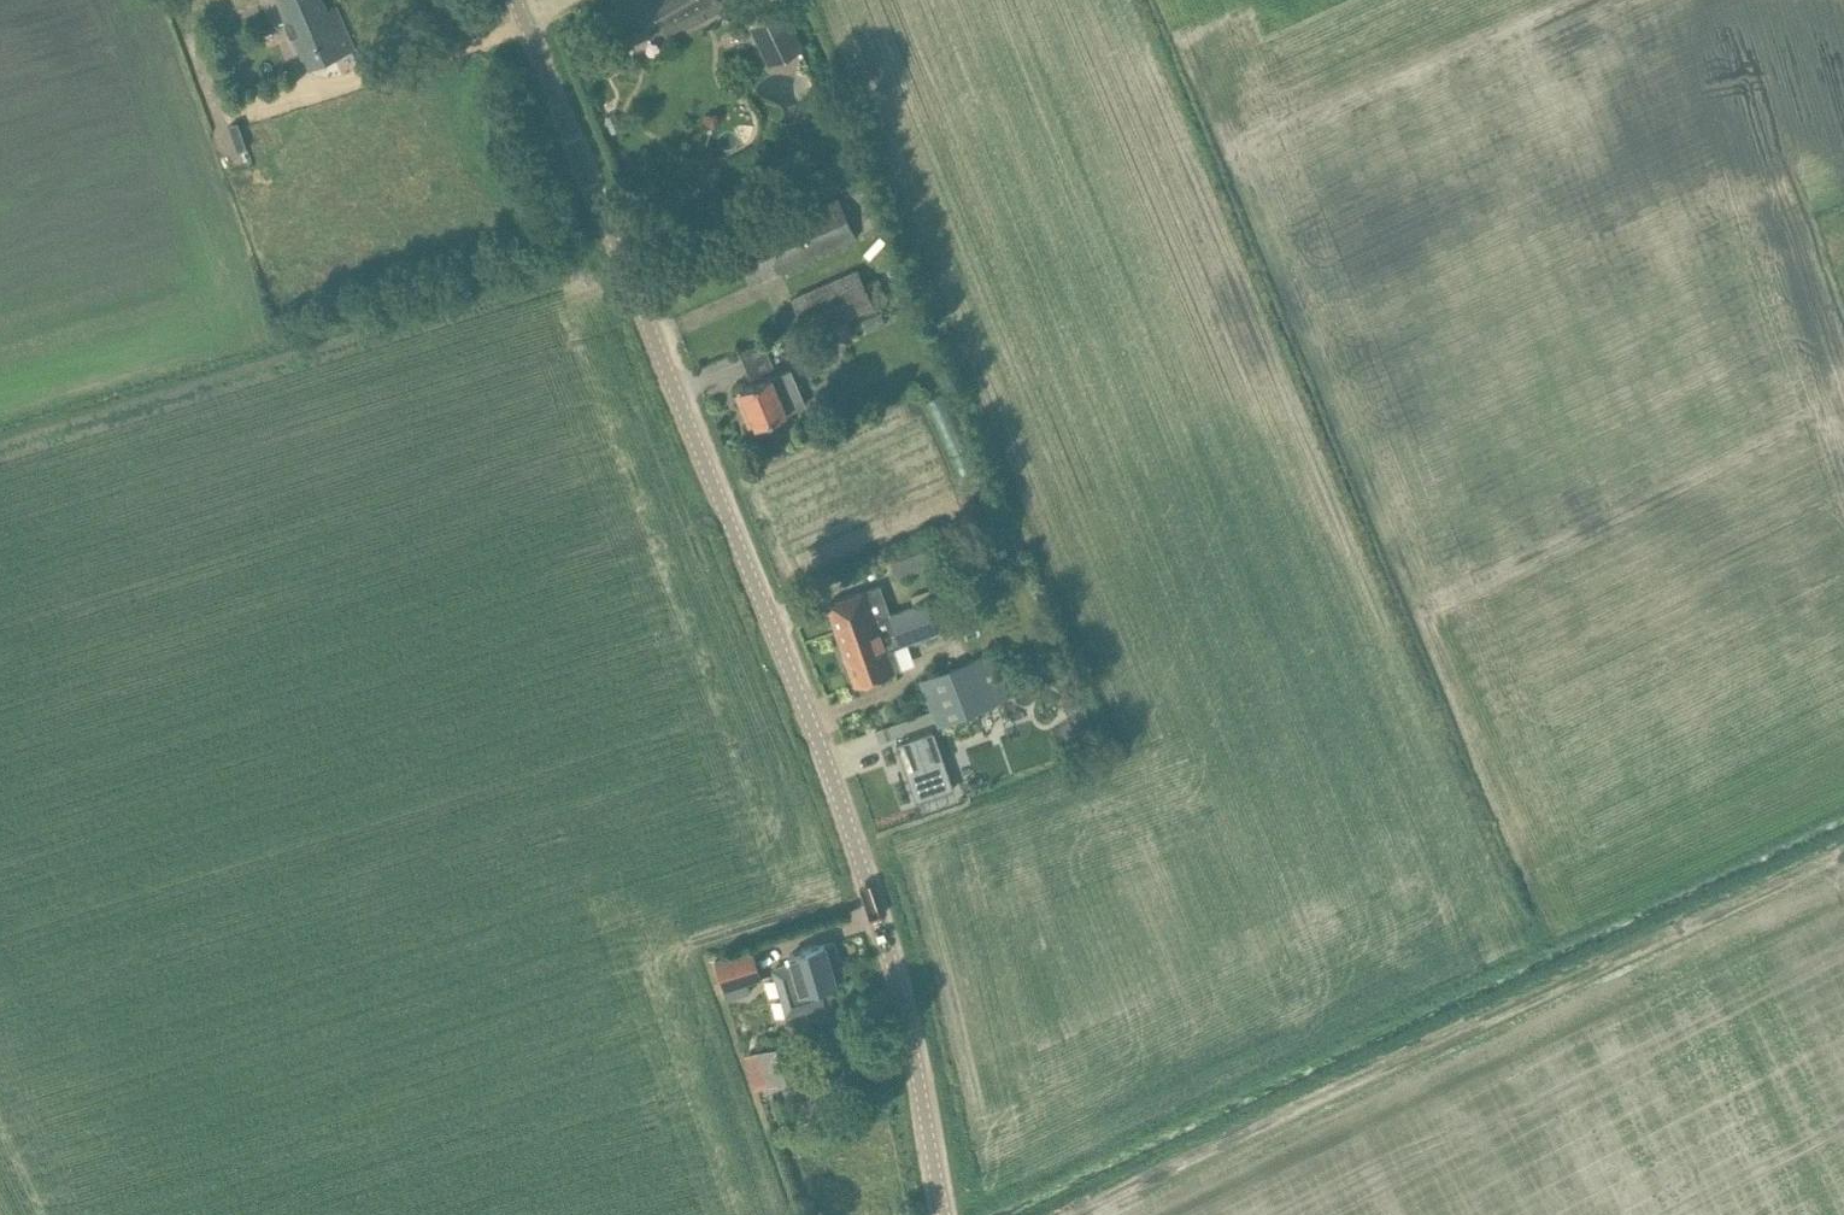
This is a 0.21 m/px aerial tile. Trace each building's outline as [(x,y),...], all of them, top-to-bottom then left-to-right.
[(289,22),(293,20),(298,32),(294,34),(308,66),(355,46),(337,5),(327,9),(323,0),(279,0),(289,22)] [(615,3),(636,40),(665,26),(668,32),(685,24),(686,26),(739,0),(620,0),(615,3)] [(797,41),(784,10),(751,24),(766,57),(786,48),(785,46),(797,41)] [(246,141),(241,127),(238,116),(228,119),(236,144),(246,141)] [(751,283),(773,273),(855,235),(837,196),(733,243),(751,283)] [(808,334),(826,326),(874,306),(860,271),(793,299),(808,334)] [(279,277),(289,303),(298,299),(288,273),(279,277)] [(868,331),(887,324),(882,312),(863,320),(868,331)] [(752,377),(775,368),(764,342),(741,351),(752,377)] [(795,382),(791,369),(774,376),(774,375),(763,379),(741,388),(742,391),(740,392),(738,396),(742,406),(746,408),(749,407),(757,425),(805,404),(795,382)] [(852,593),(830,601),(834,613),(832,613),(837,629),(874,616),(875,619),(891,613),(880,583),(852,593)] [(915,604),(891,613),(896,628),(933,615),(927,600),(915,604)] [(874,616),(837,629),(857,684),(880,676),(894,671),(894,670),(904,666),(897,645),(938,630),(933,615),(896,628),(891,613),(875,619),(874,616)] [(993,651),(944,670),(921,679),(939,724),(961,715),(1010,697),(993,651)] [(934,728),(898,741),(917,798),(954,785),(934,728)] [(836,981),(832,968),(840,966),(833,942),(791,954),(794,963),(776,969),(789,1012),(824,1001),(820,986),(836,981)] [(713,959),(722,988),(761,976),(753,947),(713,959)] [(796,1040),(784,1043),(761,1050),(770,1082),(805,1072),(796,1040)]
